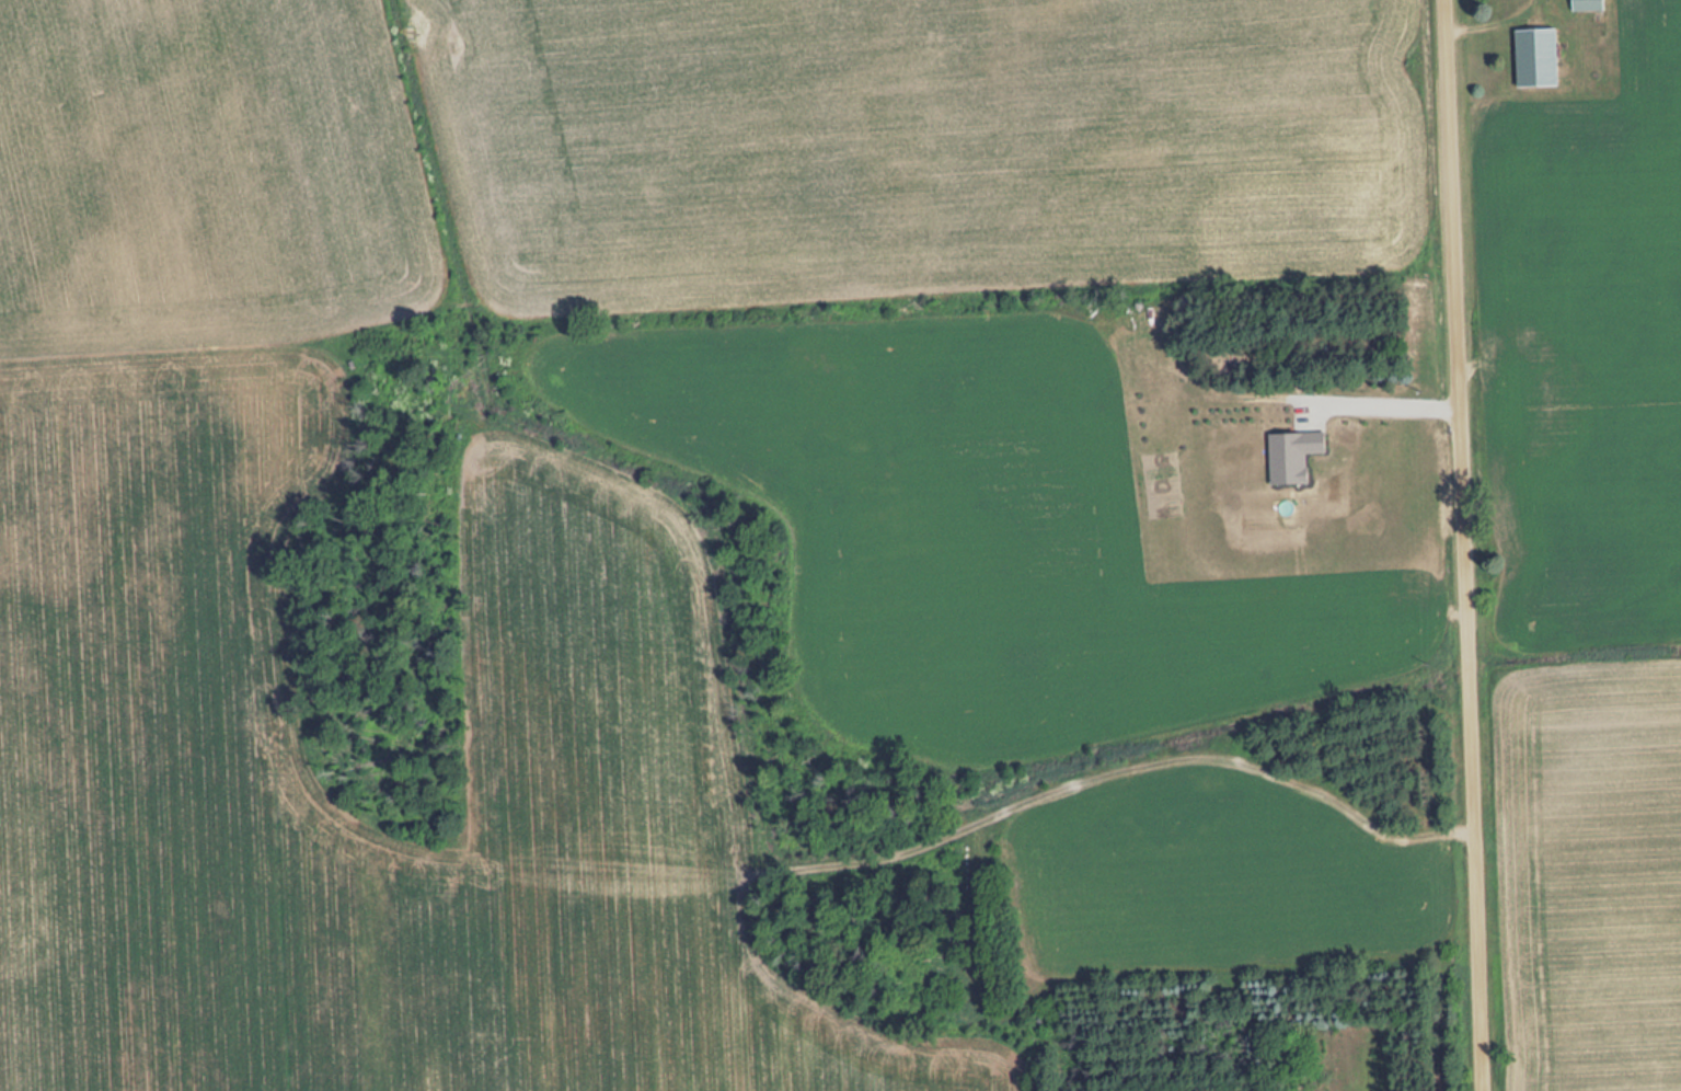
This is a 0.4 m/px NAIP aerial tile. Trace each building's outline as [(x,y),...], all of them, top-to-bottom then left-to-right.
[(1609,10),(1609,0),(1576,0),(1576,10),(1609,10)] [(1522,30),(1522,87),(1563,86),(1563,29),(1522,30)]
